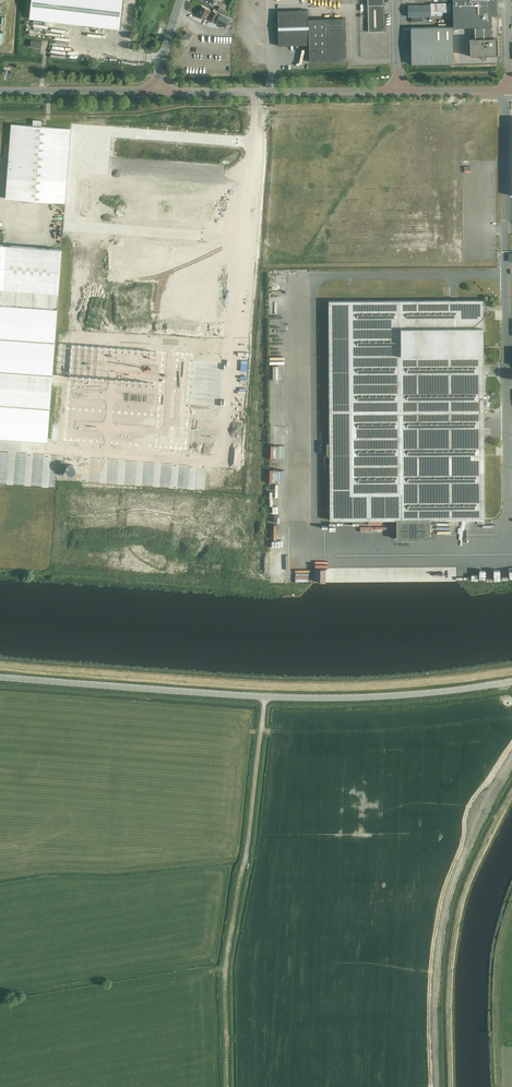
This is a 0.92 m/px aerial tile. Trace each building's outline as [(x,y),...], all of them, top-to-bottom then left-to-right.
[(30,19),(119,29),(123,0),(32,0),(30,19)] [(369,32),(384,31),(384,0),(368,0),(369,32)] [(492,27),(491,15),(497,15),(497,0),(453,0),(453,28),(475,27),(492,27)] [(423,22),(423,16),(442,16),(442,13),(451,12),(451,3),(430,3),(430,5),(408,6),(409,17),(412,16),(412,22),(423,22)] [(227,11),(224,9),(220,6),(218,10),(226,15),(228,11),(227,11)] [(213,11),(212,12),(202,7),(200,12),(199,11),(196,16),(205,20),(206,18),(215,23),(219,15),(213,11)] [(346,18),(309,19),(308,10),(278,11),(279,46),(309,45),(310,62),(347,61),(346,18)] [(230,19),(220,14),(215,23),(225,28),(230,19)] [(409,45),(453,44),(453,27),(411,28),(411,41),(409,42),(409,45)] [(475,38),(492,38),(492,34),(493,34),(493,33),(492,33),(492,27),(475,27),(475,38)] [(186,31),(183,37),(189,40),(192,35),(190,34),(186,31)] [(492,38),(475,38),(470,38),(470,56),(481,56),(481,59),(486,59),(486,56),(498,55),(497,38),(492,38)] [(453,44),(409,45),(409,50),(411,50),(412,64),(453,64),(453,44)] [(6,198),(65,202),(71,128),(41,126),(41,121),(33,120),(33,126),(11,124),(6,198)] [(59,293),(62,249),(0,245),(0,289),(59,293)] [(57,309),(59,293),(0,289),(0,305),(57,309)] [(484,519),(483,299),(329,300),(330,443),(327,443),(327,454),(325,454),(325,468),(329,468),(330,520),(397,519),(397,539),(430,539),(430,519),(484,519)] [(50,408),(57,309),(0,305),(0,404),(50,408)] [(68,338),(60,428),(177,439),(186,349),(68,338)] [(0,404),(0,438),(48,441),(50,408),(0,404)]
